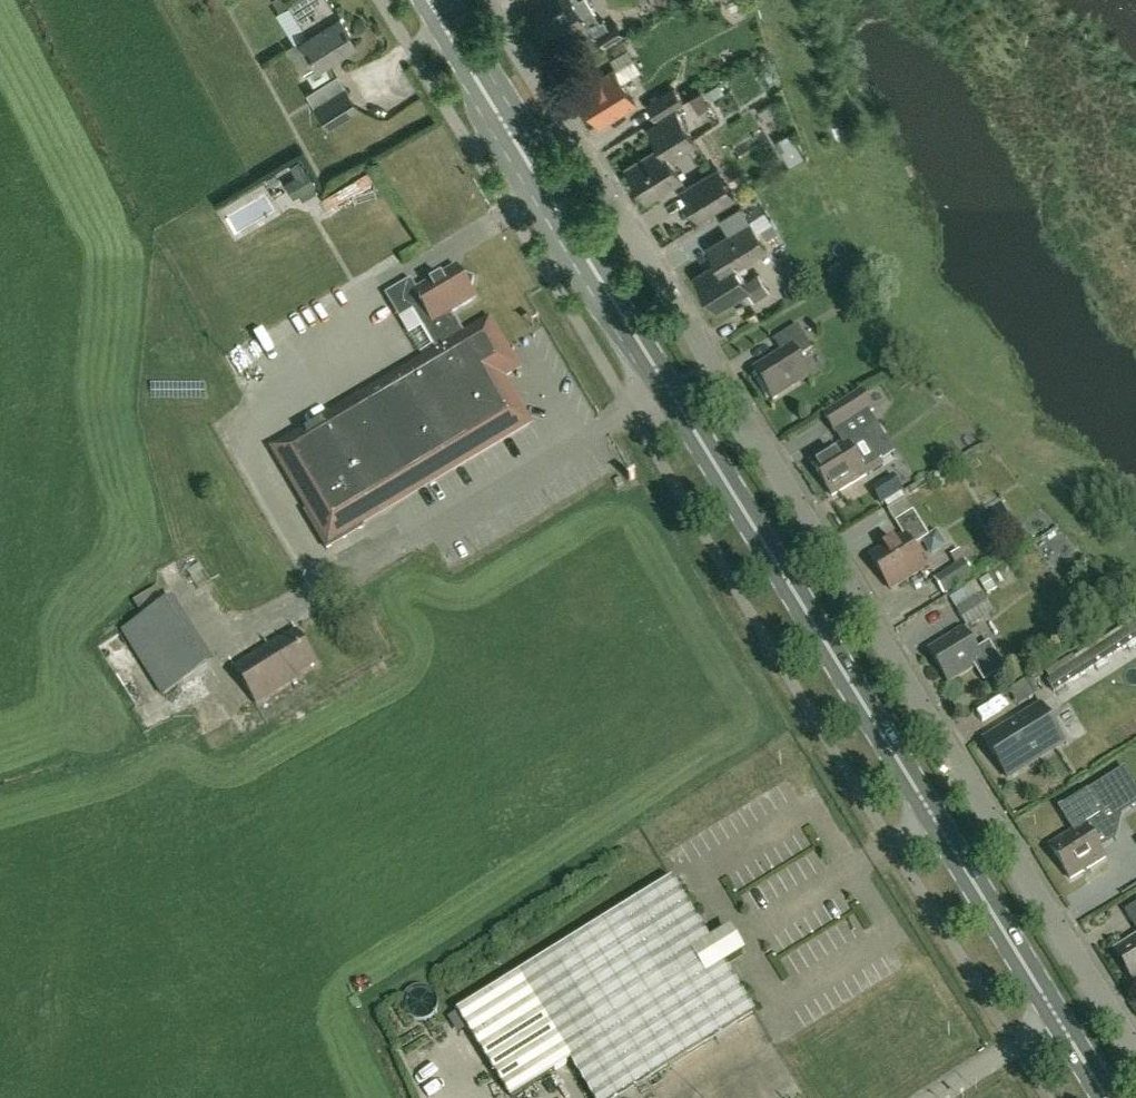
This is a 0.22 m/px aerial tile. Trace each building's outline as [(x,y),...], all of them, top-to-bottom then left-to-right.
[(287,4),(286,3),(285,0),(274,0),(280,9),(287,4)] [(327,0),(291,0),(286,3),(306,35),(299,39),(315,66),(354,41),(338,15),(337,15),(327,0)] [(532,15),(553,49),(586,28),(590,32),(596,36),(597,35),(604,46),(624,34),(615,20),(608,25),(604,18),(601,20),(596,11),(589,0),(557,0),(532,15)] [(740,23),(753,19),(746,0),(733,0),(740,23)] [(614,69),(579,90),(600,124),(635,103),(622,82),(641,70),(633,57),(633,58),(617,68),(614,70),(614,69)] [(655,120),(684,102),(673,85),(645,103),(655,120)] [(346,86),(314,106),(328,128),(360,109),(346,86)] [(648,200),(682,178),(670,160),(698,143),(676,108),(647,126),(659,145),(626,166),(648,200)] [(803,152),(797,143),(781,152),(787,162),(803,152)] [(305,170),(298,159),(289,164),(296,175),(284,183),(294,198),(300,194),(303,200),(318,190),(315,186),(317,184),(307,169),(305,170)] [(369,166),(323,189),(329,200),(375,178),(369,166)] [(698,220),(737,196),(718,166),(680,190),(698,220)] [(228,211),(240,235),(281,214),(269,190),(228,211)] [(717,261),(695,275),(716,309),(749,289),(755,300),(769,291),(759,275),(747,282),(736,266),(767,247),(750,220),(741,205),(720,218),(730,233),(708,247),(717,261)] [(436,352),(464,335),(452,315),(476,301),(458,270),(418,293),(411,282),(385,297),(400,322),(413,314),(436,352)] [(464,335),(436,352),(437,355),(396,379),(350,406),(271,451),(309,512),(305,514),(328,552),(366,530),(364,525),(406,500),(530,427),(503,380),(518,371),(490,324),(466,338),(464,335)] [(774,402),(808,380),(796,361),(813,350),(797,326),(774,341),(780,352),(753,369),(774,402)] [(258,373),(263,382),(282,374),(278,364),(258,373)] [(933,369),(925,376),(940,394),(948,387),(933,369)] [(835,436),(875,412),(862,391),(822,415),(835,436)] [(846,442),(811,463),(832,496),(866,475),(864,471),(875,465),(859,440),(849,446),(846,442)] [(462,469),(449,477),(457,491),(470,483),(462,469)] [(875,493),(878,497),(883,506),(903,493),(892,476),(872,488),(875,493)] [(891,591),(925,570),(912,549),(929,538),(905,501),(888,512),(903,537),(870,558),(891,591)] [(1065,528),(1042,545),(1063,574),(1087,557),(1065,528)] [(944,596),(974,576),(959,550),(950,556),(956,566),(933,580),(944,596)] [(974,601),(967,590),(950,600),(957,611),(968,629),(993,612),(983,595),(974,601)] [(162,698),(215,664),(174,599),(121,633),(162,698)] [(1135,644),(1135,628),(1048,682),(1056,694),(1135,644)] [(977,653),(962,630),(928,651),(948,684),(975,668),(984,683),(1005,671),(989,645),(977,653)] [(318,664),(298,633),(281,643),(279,640),(233,669),(257,707),(302,678),(300,675),(318,664)] [(1026,704),(1039,694),(1026,677),(1013,687),(1026,704)] [(1007,779),(1042,757),(1067,743),(1045,708),(986,745),(1007,779)] [(1049,847),(1070,880),(1104,859),(1099,851),(1093,840),(1098,837),(1109,830),(1108,829),(1103,820),(1098,812),(1112,803),(1116,809),(1135,796),(1135,789),(1124,770),(1059,810),(1073,833),(1049,847)] [(674,881),(459,1013),(511,1097),(514,1097),(572,1063),(594,1097),(622,1097),(756,1014),(725,964),(743,953),(730,931),(712,942),(674,881)] [(1123,912),(1135,932),(1135,904),(1123,912)] [(1114,951),(1135,985),(1135,984),(1135,937),(1114,951)] [(563,1088),(551,1094),(553,1097),(568,1097),(563,1088)]
